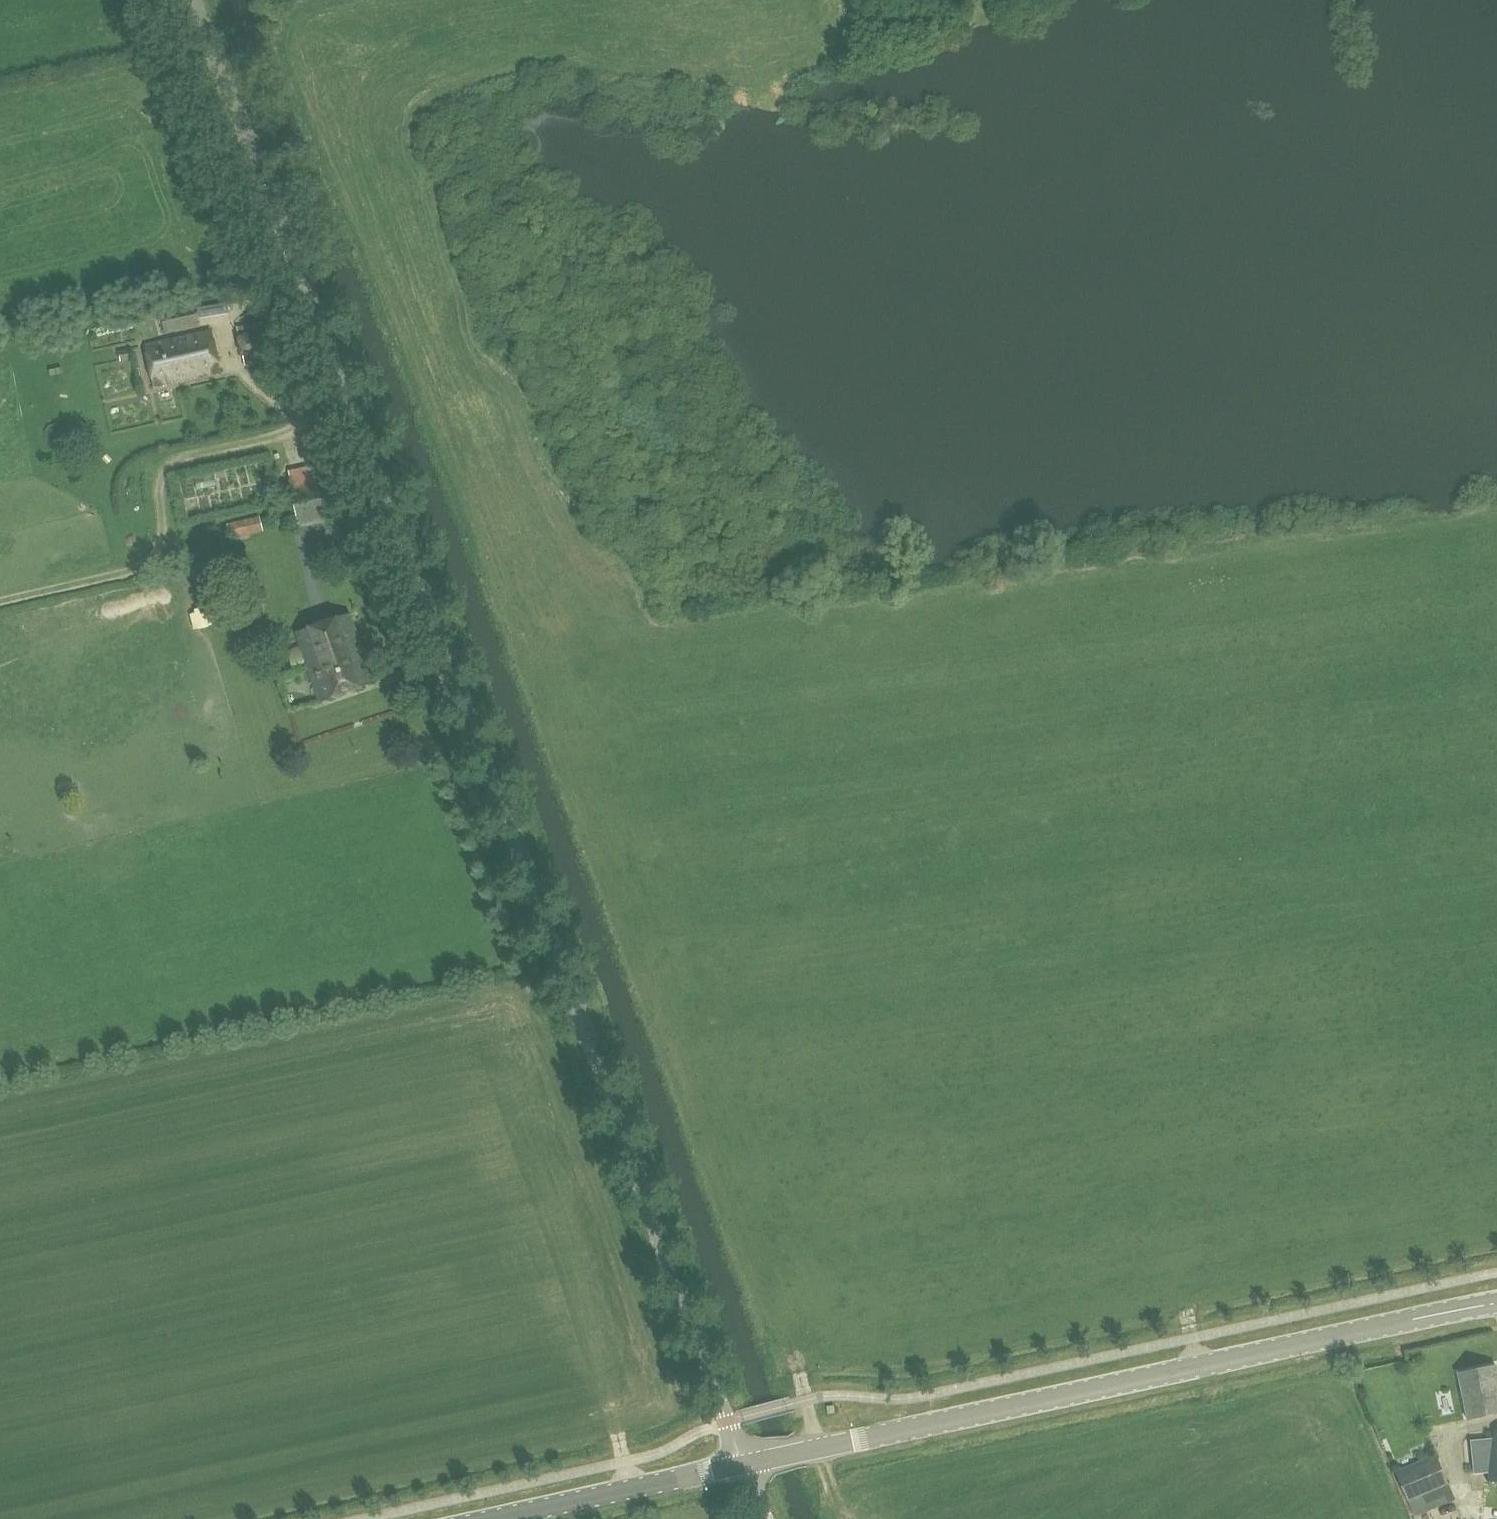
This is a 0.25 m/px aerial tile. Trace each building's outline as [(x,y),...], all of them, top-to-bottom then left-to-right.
[(165,335),(198,328),(194,307),(160,314),(165,335)] [(264,321),(237,327),(245,364),(272,358),(264,321)] [(148,347),(156,384),(220,370),(212,333),(148,347)] [(120,361),(132,359),(130,350),(118,353),(120,361)] [(61,427),(48,433),(55,446),(68,440),(61,427)] [(288,485),(317,479),(313,461),(285,467),(288,485)] [(299,522),(341,513),(332,479),(291,490),(299,522)] [(227,524),(230,538),(262,531),(259,517),(227,524)] [(351,614),(297,633),(320,700),(374,682),(351,614)] [(1496,1413),(1496,1369),(1496,1364),(1459,1372),(1468,1419),(1496,1413)] [(1462,1426),(1461,1442),(1486,1443),(1487,1427),(1462,1426)] [(1489,1464),(1488,1480),(1496,1481),(1496,1430),(1493,1430),(1489,1464)] [(1437,1454),(1432,1456),(1396,1471),(1408,1500),(1449,1483),(1437,1454)]
